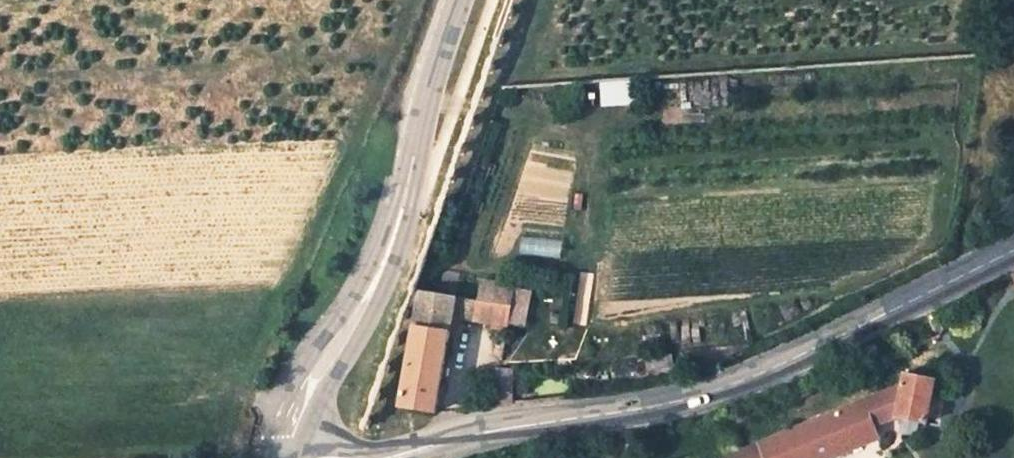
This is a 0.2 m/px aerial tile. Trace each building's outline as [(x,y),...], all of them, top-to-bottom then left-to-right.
[(640,104),(639,82),(604,84),(605,106),(640,104)] [(521,237),(519,255),(560,259),(562,241),(521,237)] [(425,267),(422,290),(457,296),(460,274),(425,267)] [(457,296),(422,290),(399,405),(434,409),(452,317),(493,322),(492,328),(503,330),(505,324),(524,327),(531,291),(485,283),(481,302),(457,296)] [(492,406),(509,403),(513,369),(494,366),(492,406)] [(864,399),(874,426),(899,419),(923,425),(935,376),(907,368),(904,384),(864,399)] [(812,457),(817,457),(877,436),(874,426),(864,399),(800,424),(812,457)] [(800,424),(757,440),(761,449),(765,457),(812,457),(800,424)] [(761,449),(736,457),(765,457),(761,449)]
